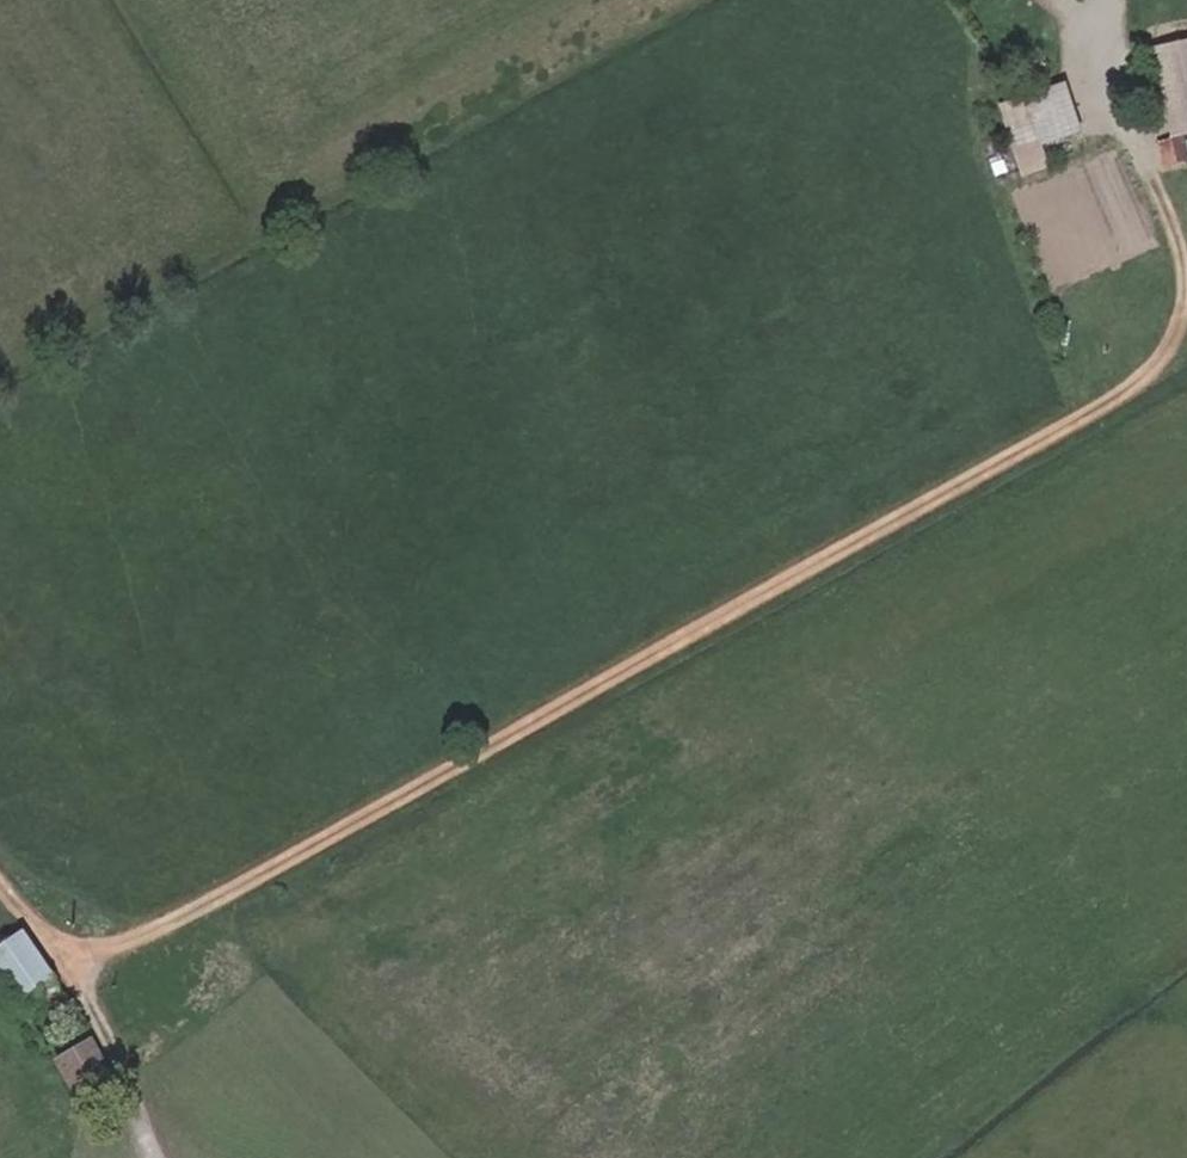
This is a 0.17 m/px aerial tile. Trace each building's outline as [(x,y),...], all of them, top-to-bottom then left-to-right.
[(1067,140),(1052,94),(1022,105),(1037,151),(1067,140)] [(1184,140),(1159,143),(1163,166),(1186,162),(1186,160),(1184,140)] [(18,934),(0,945),(0,973),(19,1001),(50,979),(18,934)] [(92,1047),(89,1042),(57,1061),(79,1100),(112,1081),(92,1047)]
